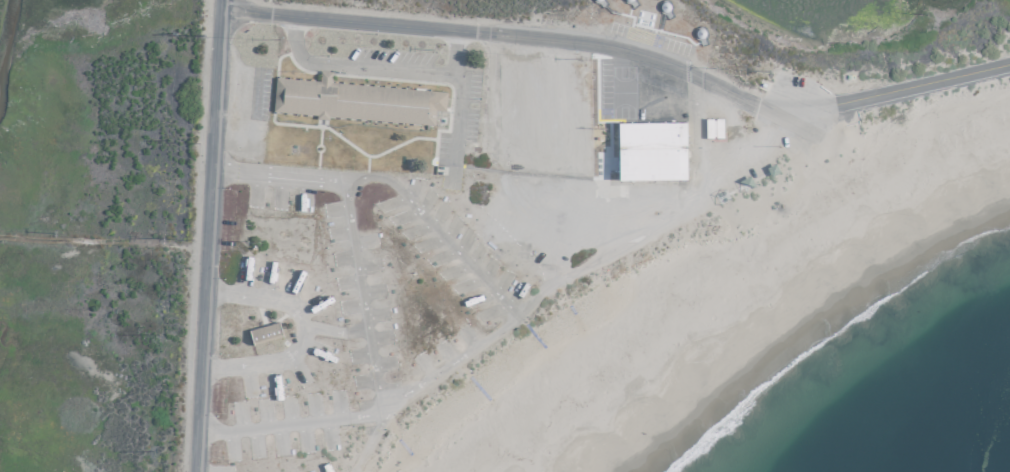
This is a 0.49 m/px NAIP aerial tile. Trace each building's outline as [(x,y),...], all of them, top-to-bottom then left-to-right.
[(270,113),(432,123),(433,108),(443,109),(444,90),(329,82),(330,70),(318,70),(317,80),(273,77),(270,113)] [(720,117),(703,117),(703,137),(721,137),(720,117)] [(616,179),(685,178),(684,121),(616,121),(616,179)] [(249,341),(279,335),(277,322),(247,327),(249,341)]
